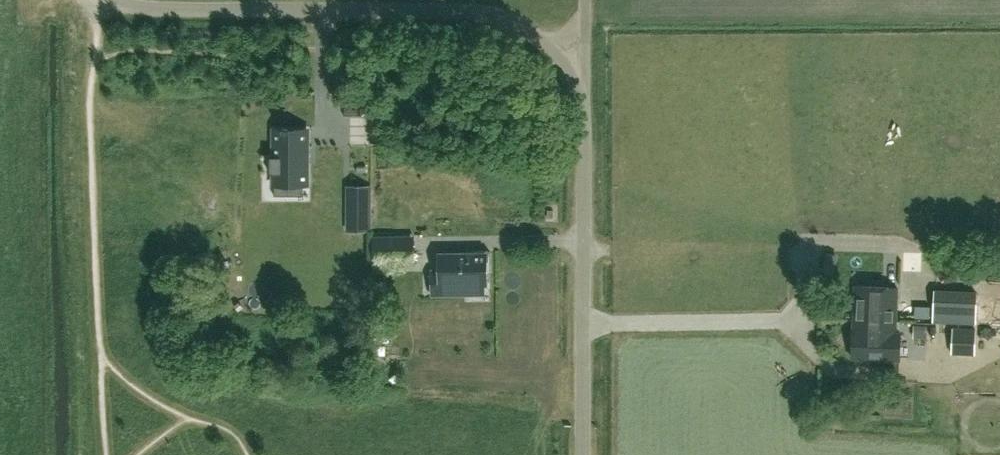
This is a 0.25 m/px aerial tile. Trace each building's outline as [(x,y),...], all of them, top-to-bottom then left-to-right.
[(380,131),(380,110),(373,110),(371,111),(371,131),(373,131),(380,131)] [(275,173),(275,184),(307,184),(307,130),(288,130),(288,129),(282,129),(282,130),(275,130),(274,156),(271,156),(271,173),(275,173)] [(395,261),(395,237),(373,238),(373,261),(395,261)] [(400,267),(420,266),(419,242),(399,243),(400,267)] [(461,255),(461,251),(460,251),(460,255),(439,255),(440,293),(487,292),(487,271),(490,271),(489,251),(472,251),(472,254),(461,255)] [(897,287),(856,285),(854,332),(853,332),(853,357),(900,358),(901,333),(896,333),(897,287)] [(977,292),(935,290),(933,321),(976,323),(977,292)]
